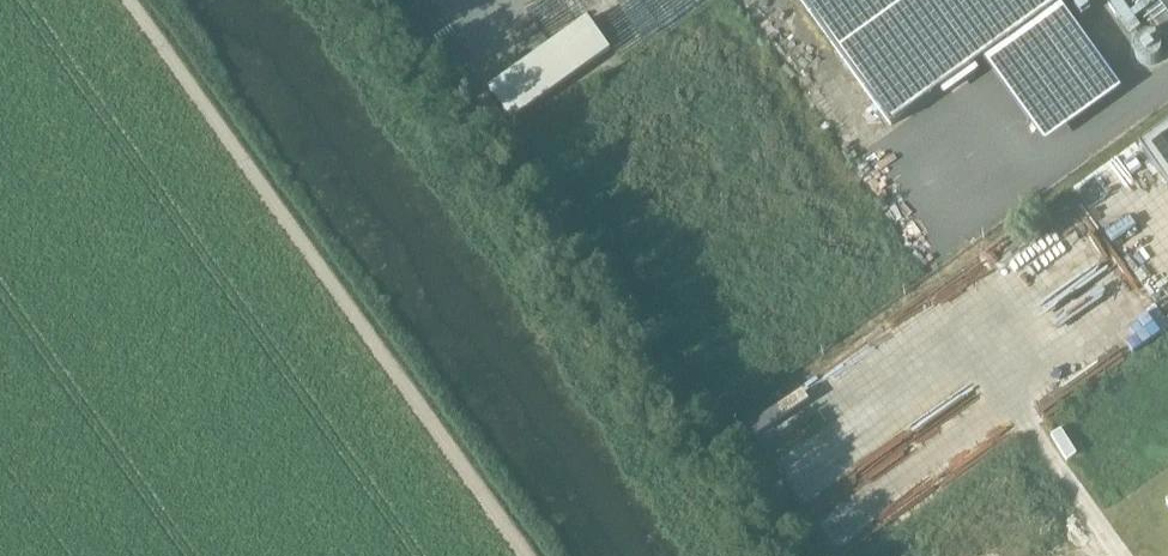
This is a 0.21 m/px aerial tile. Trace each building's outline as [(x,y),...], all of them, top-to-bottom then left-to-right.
[(891,125),(1065,0),(802,0),(891,125)] [(1167,48),(1167,0),(1134,0),(1167,48)] [(530,115),(622,57),(601,24),(510,82),(530,115)] [(1155,40),(1148,39),(1142,41),(1138,45),(1136,50),(1136,56),(1139,62),(1144,65),(1149,67),(1156,65),(1160,61),(1163,55),(1163,49),(1160,43),(1155,40)] [(1167,188),(1167,128),(1140,148),(1167,188)]
